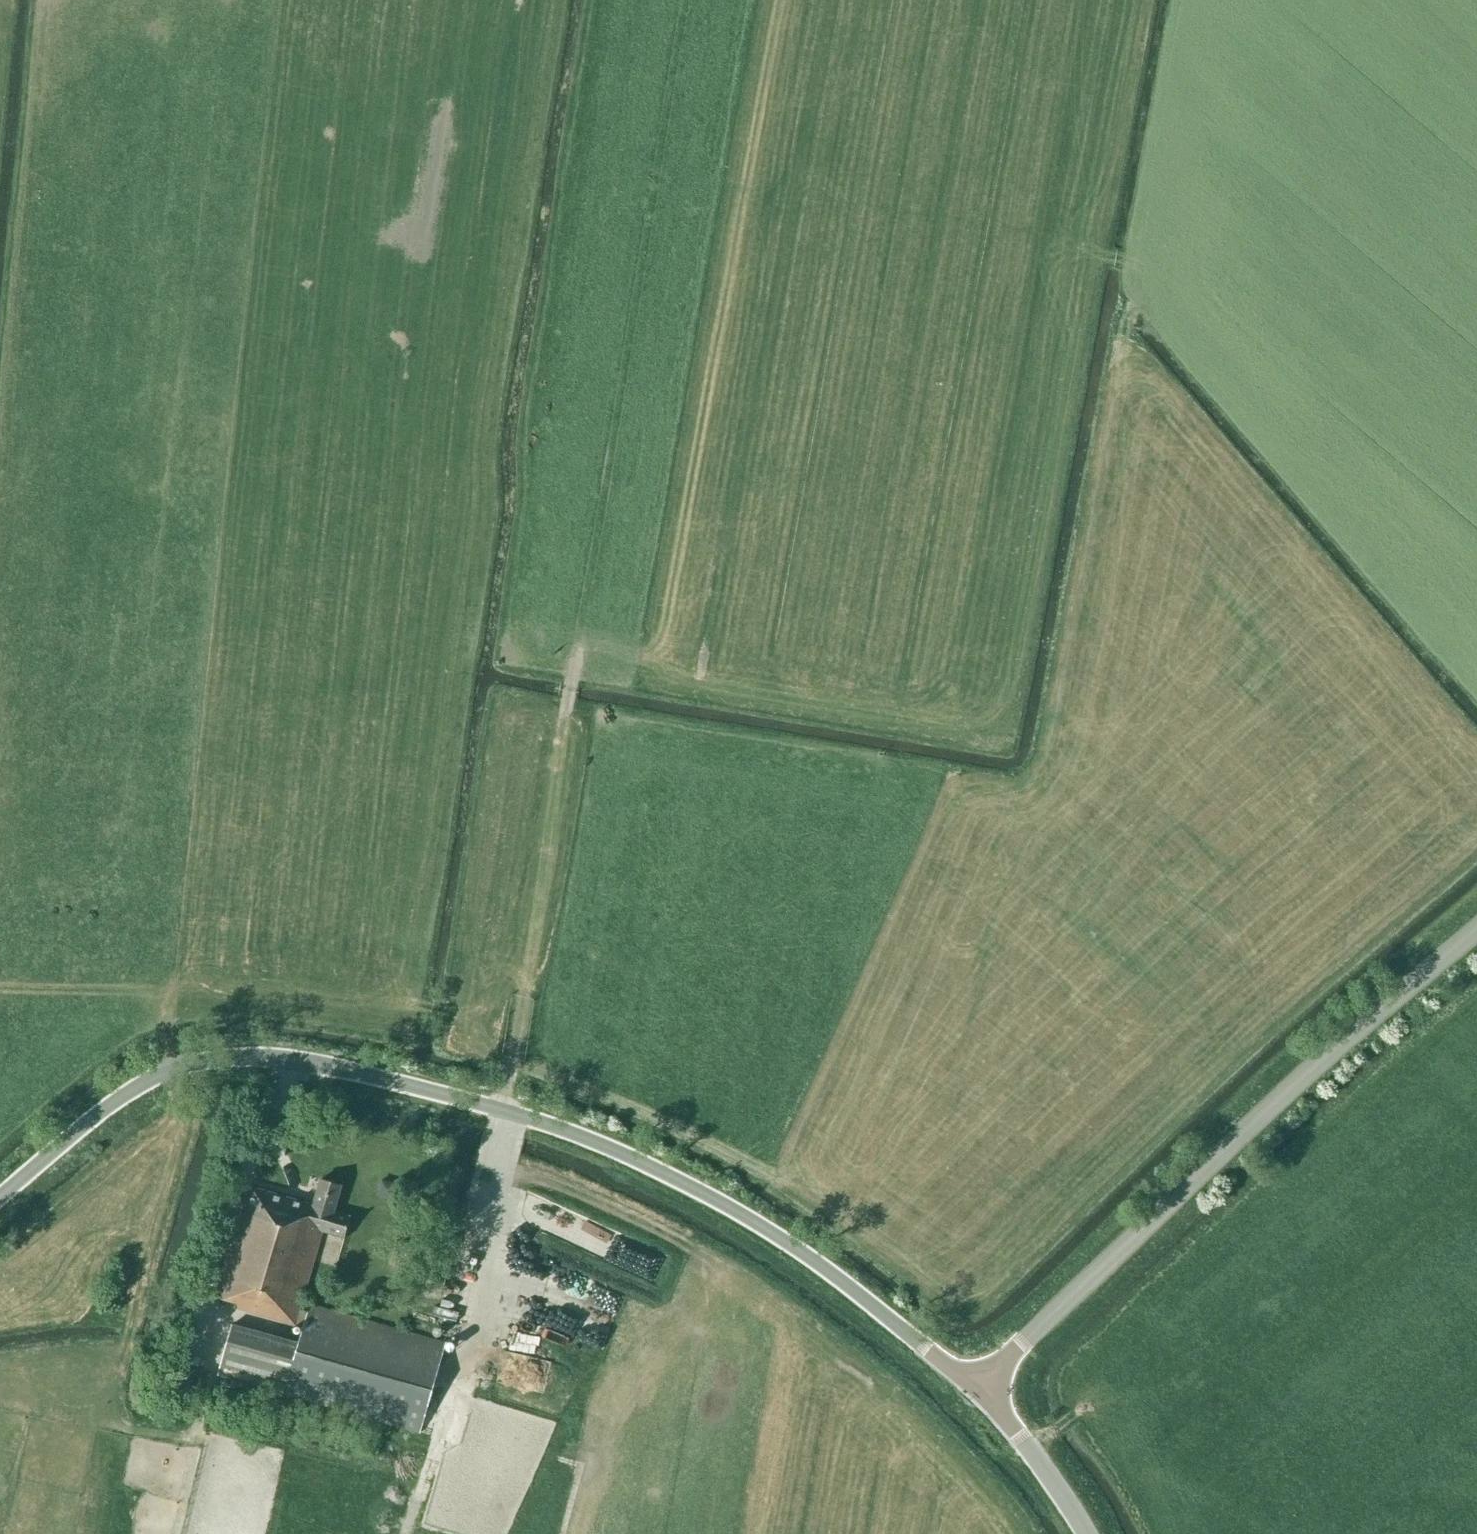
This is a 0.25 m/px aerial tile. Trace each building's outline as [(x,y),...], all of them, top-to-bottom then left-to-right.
[(296,1324),(303,1326),(284,1394),(420,1433),(446,1344),(309,1305),(307,1314),(299,1311),(322,1232),(344,1239),(350,1216),(334,1212),(341,1186),(320,1180),(313,1205),(252,1187),(244,1213),(239,1212),(215,1298),(237,1304),(236,1309),(295,1325),(296,1324)] [(227,1367),(261,1376),(272,1338),(238,1328),(227,1367)]
